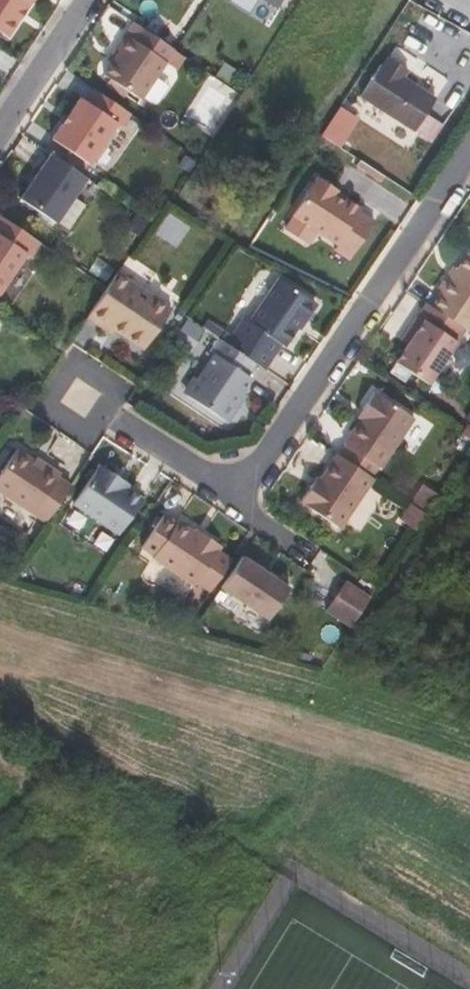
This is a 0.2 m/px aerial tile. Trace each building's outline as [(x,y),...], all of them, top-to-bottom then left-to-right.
[(5,39),(15,23),(13,21),(21,10),(23,11),(30,0),(0,0),(0,35),(5,39)] [(170,50),(137,28),(128,41),(121,36),(112,49),(116,52),(100,76),(137,100),(170,50)] [(436,99),(403,77),(408,69),(390,58),(385,65),(382,63),(360,96),(415,131),(426,114),(436,99)] [(127,115),(90,90),(81,102),(76,99),(66,113),(68,115),(60,127),(58,125),(48,140),(86,165),(113,124),(118,128),(127,115)] [(443,125),(426,114),(415,131),(414,132),(431,144),(443,125)] [(83,178),(48,155),(17,200),(53,224),(83,178)] [(316,176),(291,214),(336,243),(331,251),(346,261),(373,221),(357,211),(360,208),(344,197),(341,201),(333,195),(336,190),(316,176)] [(3,221),(0,225),(0,293),(6,297),(31,260),(35,263),(44,249),(3,221)] [(428,304),(466,329),(469,332),(469,330),(469,253),(467,251),(448,279),(444,285),(442,283),(428,304)] [(117,272),(86,318),(104,331),(108,326),(113,330),(143,350),(171,308),(117,272)] [(243,318),(226,342),(257,363),(268,371),(297,328),(300,323),(303,324),(317,305),(277,277),(247,321),(243,318)] [(428,304),(425,302),(400,340),(406,344),(394,362),(428,385),(466,329),(428,304)] [(108,326),(104,331),(110,335),(113,330),(108,326)] [(192,376),(181,392),(227,424),(243,401),(238,398),(242,393),(252,378),(248,376),(257,363),(226,342),(218,337),(209,349),(213,352),(195,378),(192,376)] [(358,420),(342,444),(345,445),(338,455),(364,472),(370,476),(377,466),(381,470),(415,419),(374,392),(360,414),(362,414),(358,420)] [(242,393),(238,398),(243,401),(246,396),(242,393)] [(4,414),(14,420),(23,406),(13,400),(4,414)] [(0,474),(0,493),(30,513),(42,521),(68,483),(56,474),(58,471),(42,460),(39,463),(34,460),(17,448),(0,474)] [(320,477),(300,502),(341,529),(374,479),(370,476),(364,472),(338,455),(333,452),(321,470),(323,472),(320,477)] [(123,480),(99,464),(72,504),(118,535),(144,498),(127,487),(121,483),(123,480)] [(407,502),(410,503),(424,513),(435,497),(419,485),(407,502)] [(413,530),(424,513),(410,503),(398,520),(413,530)] [(164,514),(141,548),(153,557),(151,559),(192,587),(194,583),(206,591),(227,559),(216,551),(220,546),(200,533),(198,536),(193,532),(177,521),(176,522),(164,514)] [(243,556),(220,589),(267,621),(290,588),(243,556)] [(368,596),(343,579),(323,608),(348,625),(368,596)] [(300,650),(297,657),(310,662),(313,655),(300,650)]
